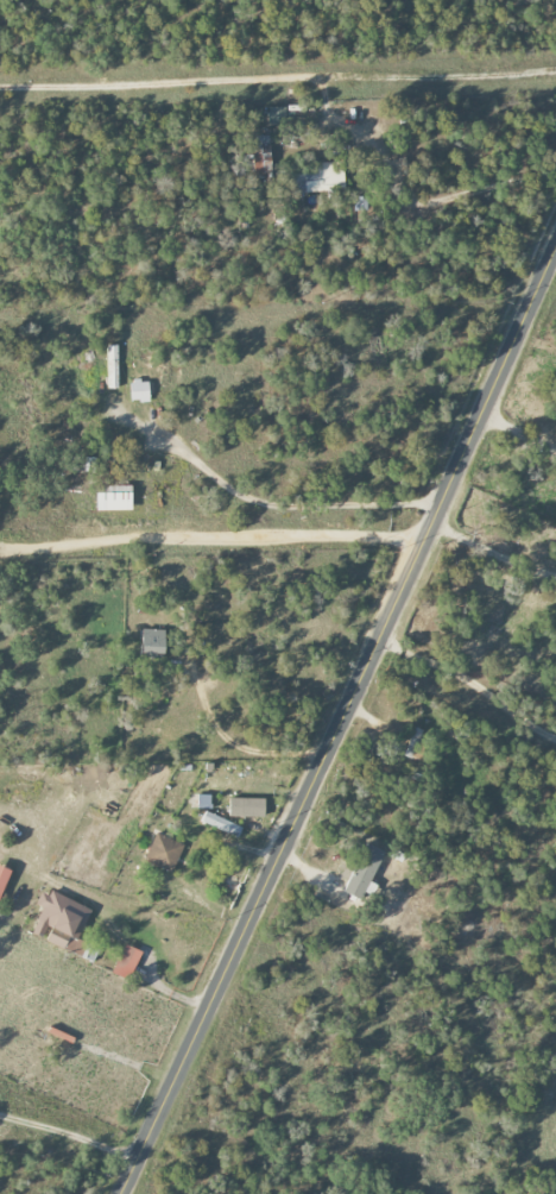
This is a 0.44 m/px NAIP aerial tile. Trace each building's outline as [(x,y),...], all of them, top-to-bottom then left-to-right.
[(268,107),(269,124),(286,124),(285,107),(268,107)] [(271,174),(271,149),(265,149),(265,142),(253,143),(254,174),(271,174)] [(316,173),(292,175),(293,193),(342,191),(341,163),(315,164),(316,173)] [(118,389),(118,345),(108,345),(108,389),(118,389)] [(149,402),(149,380),(130,381),(131,403),(149,402)] [(132,488),(96,488),(96,512),(132,511),(132,488)] [(165,658),(165,631),(143,630),(142,657),(165,658)] [(211,809),(211,796),(198,795),(197,809),(211,809)] [(229,817),(264,818),(265,799),(230,798),(229,817)] [(242,828),(206,811),(201,822),(238,839),(242,828)] [(144,860),(171,873),(184,846),(156,834),(144,860)] [(369,885),(385,853),(367,844),(344,890),(367,902),(374,888),(369,885)] [(0,867),(0,904),(9,870),(0,867)] [(91,909),(42,890),(36,906),(42,909),(32,934),(43,938),(47,928),(51,930),(46,943),(81,957),(87,943),(79,940),(91,909)] [(112,975),(130,982),(141,951),(123,945),(112,975)]
